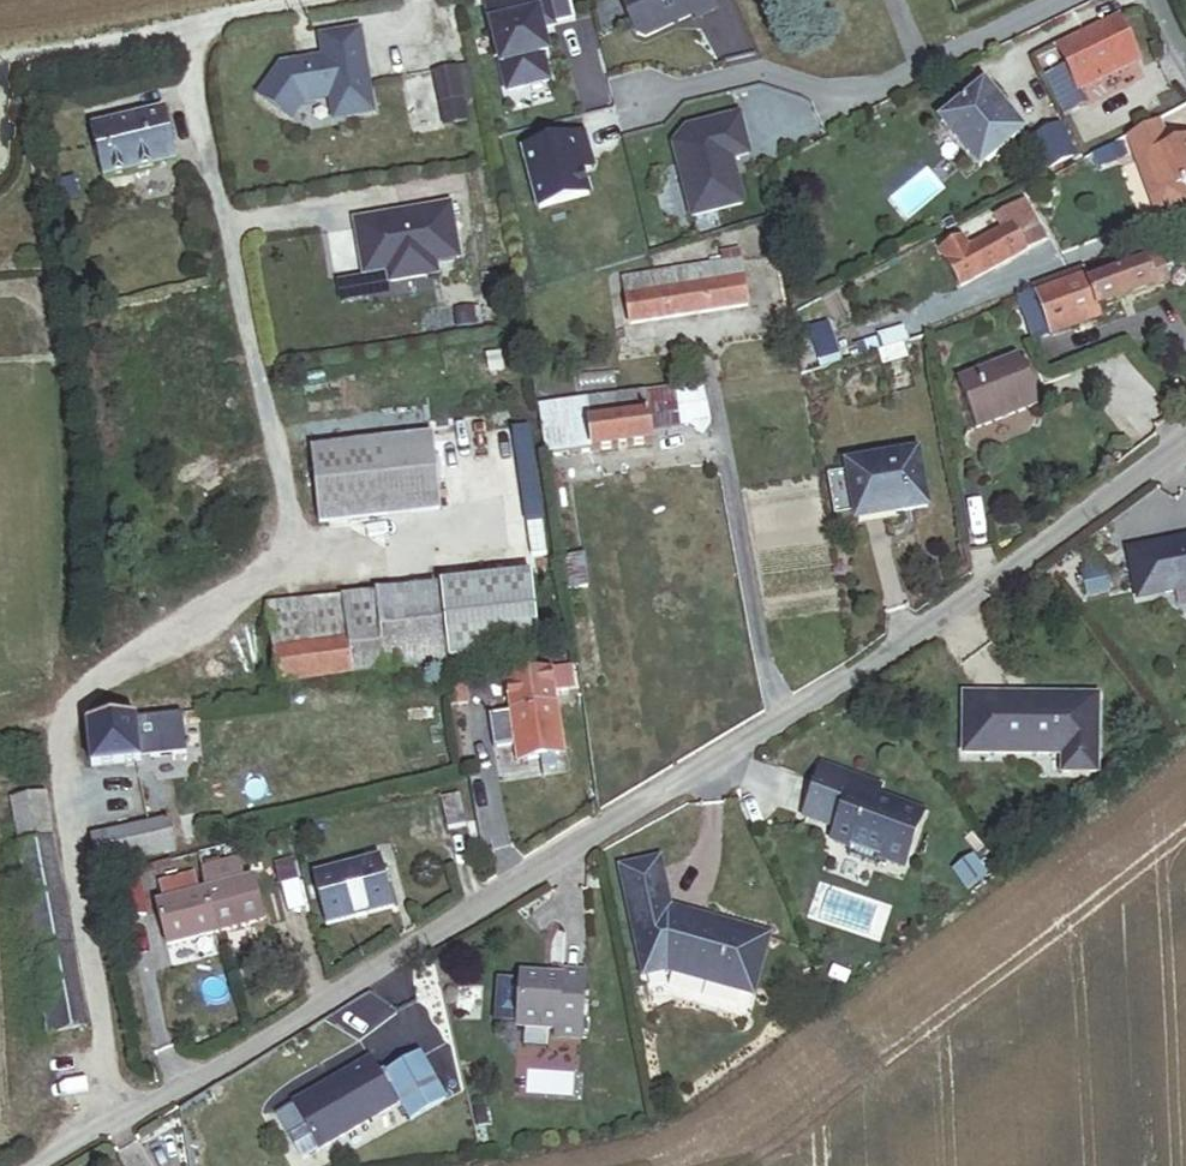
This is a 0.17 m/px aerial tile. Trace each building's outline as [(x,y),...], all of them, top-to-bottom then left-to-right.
[(479,10),(501,112),(557,101),(536,24),(556,24),(547,0),(522,0),(479,10)] [(639,50),(714,18),(705,0),(608,0),(639,50)] [(1119,24),(1122,29),(1140,19),(1138,16),(1119,24)] [(1140,66),(1122,29),(1119,24),(1058,54),(1079,96),(1140,66)] [(277,65),(255,97),(291,124),(304,106),(327,103),(330,124),(376,115),(361,28),(317,37),(319,58),(277,65)] [(985,86),(941,122),(979,169),(1023,133),(985,86)] [(104,182),(175,166),(164,114),(93,129),(104,182)] [(725,167),(748,163),(741,125),(688,133),(672,151),(693,221),(746,213),(725,167)] [(1156,218),(1185,205),(1185,201),(1181,187),(1185,185),(1185,144),(1181,146),(1170,151),(1166,140),(1160,125),(1131,140),(1156,218)] [(1073,161),(1058,131),(1034,143),(1049,173),(1073,161)] [(1170,151),(1181,146),(1177,137),(1166,140),(1170,151)] [(574,146),(524,168),(548,227),(587,207),(574,146)] [(462,264),(452,205),(351,221),(361,280),(384,275),(386,288),(440,280),(438,267),(462,264)] [(1048,244),(1027,205),(1026,206),(1006,217),(1012,227),(1028,255),(1048,244)] [(960,292),(1028,255),(1012,227),(969,251),(965,243),(941,257),(960,292)] [(628,329),(748,312),(740,255),(720,257),(722,269),(622,283),(628,329)] [(1035,349),(1100,324),(1098,317),(1170,290),(1160,261),(1100,284),(1087,288),(1082,277),(1081,273),(1033,291),(1036,299),(1018,305),(1035,349)] [(1100,284),(1095,272),(1082,277),(1087,288),(1100,284)] [(808,334),(818,364),(836,358),(826,328),(808,334)] [(977,432),(1032,412),(1013,362),(959,382),(977,432)] [(396,366),(360,372),(362,385),(369,385),(374,421),(368,423),(370,437),(405,431),(396,366)] [(709,428),(705,386),(539,408),(547,459),(589,455),(591,458),(653,451),(653,435),(684,432),(700,440),(702,440),(709,428)] [(319,523),(440,507),(431,435),(309,450),(319,523)] [(856,525),(926,513),(917,453),(846,465),(856,525)] [(1124,557),(1133,604),(1185,593),(1185,544),(1124,557)] [(567,595),(590,592),(585,559),(562,562),(567,595)] [(538,656),(529,580),(441,591),(450,666),(538,656)] [(276,689),(446,670),(437,589),(267,608),(276,689)] [(577,669),(601,666),(599,654),(576,657),(577,669)] [(560,760),(549,671),(505,677),(510,715),(487,718),(491,751),(514,748),(516,765),(538,763),(539,775),(554,773),(553,761),(560,760)] [(461,682),(451,683),(455,710),(465,708),(461,682)] [(1095,705),(963,700),(961,756),(1060,760),(1059,778),(1092,780),(1095,705)] [(91,770),(141,766),(137,724),(87,728),(91,770)] [(903,868),(924,813),(877,795),(850,785),(853,778),(822,767),(804,817),(836,829),(831,841),(849,848),(847,855),(876,866),(879,859),(903,868)] [(877,795),(880,788),(853,778),(850,785),(877,795)] [(34,931),(69,924),(46,795),(11,801),(34,931)] [(465,829),(459,798),(441,802),(447,833),(465,829)] [(100,874),(176,858),(170,827),(94,842),(100,874)] [(670,908),(660,860),(620,868),(643,976),(666,972),(753,997),(769,937),(670,908)] [(327,928),(392,912),(380,862),(315,878),(327,928)] [(205,894),(227,889),(224,877),(202,882),(205,894)] [(216,938),(205,894),(197,896),(193,881),(159,889),(163,905),(156,906),(167,950),(216,938)] [(119,930),(146,923),(137,883),(109,890),(119,930)] [(216,938),(262,927),(252,883),(227,889),(205,894),(216,938)] [(283,919),(306,915),(301,887),(278,891),(283,919)] [(39,957),(74,951),(69,924),(34,931),(39,957)] [(48,1011),(84,1005),(74,951),(39,957),(48,1011)] [(562,977),(521,974),(517,1029),(555,1032),(555,1038),(580,1040),(586,972),(562,970),(562,977)] [(43,1012),(47,1038),(88,1031),(84,1005),(48,1011),(43,1012)] [(391,1076),(416,1118),(450,1097),(425,1055),(391,1076)] [(400,1104),(373,1057),(298,1101),(299,1103),(282,1112),(307,1155),(323,1145),(324,1148),(400,1104)]
